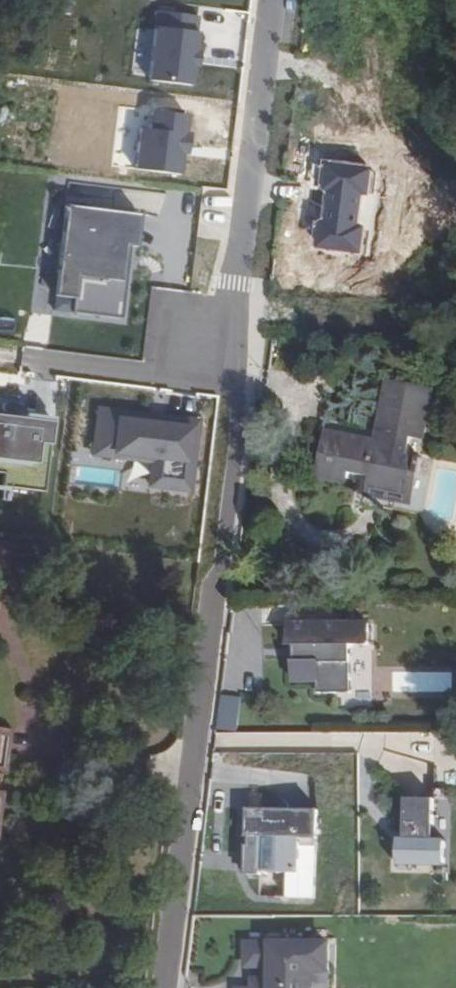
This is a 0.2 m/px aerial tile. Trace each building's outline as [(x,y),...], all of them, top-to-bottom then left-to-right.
[(148,81),(192,86),(200,17),(156,12),(148,81)] [(137,167),(182,173),(189,117),(156,112),(154,129),(142,128),(137,167)] [(57,296),(74,299),(73,311),(125,318),(139,214),(70,204),(57,296)] [(387,384),(387,385),(375,445),(325,436),(318,475),(344,480),(346,470),(369,475),(366,490),(407,498),(414,461),(402,458),(405,436),(419,438),(428,392),(387,384)] [(193,496),(200,422),(96,411),(91,457),(126,460),(123,489),(193,496)] [(48,491),(54,418),(0,413),(0,461),(6,461),(5,473),(0,473),(0,486),(48,491)] [(370,625),(287,625),(288,698),(353,697),(352,652),(373,652),(370,625)] [(9,730),(0,728),(0,775),(4,775),(9,730)] [(452,798),(405,796),(400,865),(450,864),(452,798)] [(320,807),(249,805),(249,871),(303,870),(304,834),(320,834),(320,807)] [(244,938),(245,986),(234,987),(319,987),(319,971),(335,971),(335,939),(244,938)]
